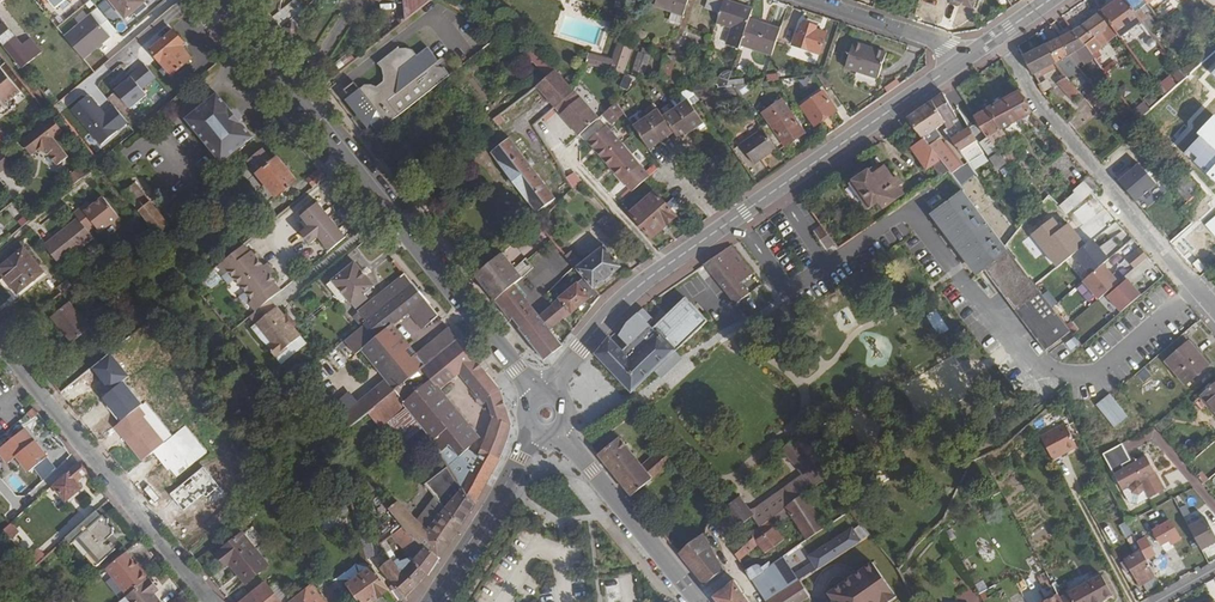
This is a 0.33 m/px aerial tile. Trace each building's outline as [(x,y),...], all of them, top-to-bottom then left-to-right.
[(66,0),(43,0),(47,4),(50,1),(56,8),(66,0)] [(144,2),(143,0),(110,0),(125,18),(132,12),(144,2)] [(161,30),(188,7),(182,0),(181,0),(155,22),(161,30)] [(405,21),(432,0),(404,0),(405,21)] [(655,7),(671,12),(683,16),(689,0),(657,0),(655,7)] [(705,10),(719,15),(724,0),(708,0),(705,10)] [(750,19),(753,10),(725,0),(724,0),(719,15),(717,23),(734,29),(732,34),(731,34),(728,43),(729,46),(739,50),(741,45),(750,19)] [(872,12),(890,18),(896,0),(875,0),(873,8),(872,12)] [(972,8),(975,0),(949,0),(972,8)] [(1119,35),(1120,37),(1142,22),(1125,0),(1116,0),(1102,10),(1119,35)] [(1142,22),(1148,18),(1141,9),(1147,5),(1143,0),(1125,0),(1142,22)] [(1214,15),(1214,0),(1201,0),(1214,15)] [(303,10),(295,1),(272,19),(280,29),(303,10)] [(144,2),(132,12),(137,17),(148,7),(144,2)] [(83,60),(117,31),(98,9),(64,37),(83,60)] [(1119,35),(1102,10),(1079,28),(1073,30),(1085,46),(1094,59),(1095,60),(1099,58),(1102,56),(1098,51),(1103,48),(1102,46),(1100,43),(1106,39),(1108,42),(1119,35)] [(668,21),(679,26),(683,16),(671,12),(668,21)] [(301,15),(292,23),(298,30),(306,23),(301,15)] [(22,45),(0,18),(0,41),(22,69),(41,53),(30,39),(22,45)] [(1154,26),(1148,18),(1142,22),(1148,30),(1154,26)] [(772,56),(781,30),(750,19),(741,45),(772,56)] [(285,28),(291,35),(298,30),(292,23),(285,28)] [(818,27),(804,23),(800,35),(797,34),(793,45),(821,55),(828,34),(817,30),(818,27)] [(1085,46),(1073,30),(1059,38),(1068,56),(1076,52),(1085,65),(1094,59),(1085,46)] [(171,75),(191,59),(180,46),(184,43),(174,31),(151,50),(171,75)] [(1059,38),(1046,45),(1056,63),(1068,56),(1059,38)] [(873,51),(874,49),(854,42),(853,45),(873,51)] [(632,48),(618,43),(613,60),(627,64),(632,48)] [(522,45),(518,53),(540,65),(537,70),(546,78),(556,71),(542,56),(522,45)] [(846,69),(878,79),(887,53),(874,49),(873,51),(853,45),(846,69)] [(1046,45),(1023,57),(1033,75),(1054,64),(1056,63),(1046,45)] [(356,106),(378,133),(451,76),(445,68),(437,66),(435,63),(439,60),(428,47),(418,55),(413,49),(408,47),(399,47),(378,63),(383,69),(386,74),(384,81),(378,86),(372,84),(366,85),(360,89),(356,92),(360,97),(363,100),(356,106)] [(650,51),(642,48),(641,53),(639,53),(632,76),(643,79),(650,56),(649,56),(650,51)] [(350,53),(336,64),(340,70),(355,60),(350,53)] [(612,63),(613,60),(589,54),(589,57),(612,63)] [(627,64),(613,60),(612,63),(589,57),(587,64),(589,65),(624,74),(627,64)] [(676,62),(665,59),(659,80),(668,84),(676,62)] [(1117,65),(1114,61),(1102,70),(1105,74),(1117,65)] [(1057,68),(1054,64),(1033,75),(1035,80),(1054,70),(1057,68)] [(1098,64),(1091,69),(1105,87),(1111,82),(1105,74),(1102,70),(1098,64)] [(156,79),(144,65),(130,76),(131,78),(115,91),(131,109),(147,96),(142,90),(156,79)] [(21,93),(0,68),(0,110),(21,93)] [(1065,77),(1057,68),(1054,70),(1062,80),(1065,77)] [(1170,113),(1194,138),(1188,143),(1199,155),(1205,150),(1211,156),(1214,152),(1214,70),(1170,113)] [(574,92),(556,71),(546,78),(540,83),(536,86),(543,94),(555,107),(574,92)] [(628,89),(632,77),(623,75),(620,86),(628,89)] [(1164,96),(1177,85),(1168,75),(1155,86),(1164,96)] [(1084,99),(1065,77),(1062,80),(1058,83),(1076,105),(1084,99)] [(540,83),(538,79),(522,91),(525,95),(536,86),(540,83)] [(1051,86),(1047,79),(1038,85),(1042,92),(1051,86)] [(1117,88),(1123,97),(1131,93),(1125,83),(1117,88)] [(543,94),(536,86),(525,95),(520,98),(527,107),(543,94)] [(495,109),(499,114),(520,98),(525,95),(522,91),(521,89),(495,109)] [(672,100),(677,107),(688,100),(692,106),(700,100),(694,92),(686,90),(672,100)] [(561,115),(578,135),(580,134),(599,118),(581,97),(580,98),(574,92),(555,107),(561,115)] [(824,92),(802,108),(815,127),(838,111),(824,92)] [(943,93),(932,101),(948,127),(945,130),(951,139),(960,133),(954,123),(958,119),(946,98),(943,93)] [(1019,93),(988,110),(1000,130),(1015,121),(1018,126),(1021,124),(1019,120),(1029,114),(1019,93)] [(253,138),(218,94),(187,119),(223,163),(253,138)] [(87,97),(71,111),(101,146),(128,123),(115,108),(106,115),(91,97),(87,97)] [(499,114),(493,120),(497,126),(504,121),(505,123),(527,107),(520,98),(499,114)] [(677,107),(663,117),(658,109),(633,126),(650,150),(675,133),(680,140),(704,123),(692,106),(688,100),(677,107)] [(763,114),(769,122),(762,128),(763,129),(776,150),(778,152),(786,147),(805,134),(783,101),(772,108),(772,107),(763,114)] [(948,127),(932,101),(906,119),(922,139),(934,131),(942,125),(945,130),(948,127)] [(617,102),(603,114),(612,125),(625,114),(617,102)] [(1145,104),(1134,113),(1139,120),(1150,111),(1145,104)] [(988,110),(974,117),(987,138),(1000,130),(988,110)] [(553,113),(551,111),(544,117),(546,120),(553,113)] [(31,156),(37,151),(45,153),(47,155),(48,154),(57,166),(68,157),(53,138),(62,131),(51,118),(21,143),(31,156)] [(1113,124),(1124,137),(1131,132),(1120,119),(1113,124)] [(606,127),(589,143),(622,180),(622,179),(639,165),(639,164),(606,127)] [(951,139),(960,151),(970,164),(983,154),(976,144),(976,140),(968,127),(960,133),(951,139)] [(741,145),(755,165),(776,150),(763,129),(741,145)] [(9,141),(0,130),(0,148),(9,141)] [(944,144),(934,131),(922,139),(933,153),(934,152),(944,144)] [(633,133),(626,138),(641,157),(648,152),(633,133)] [(510,138),(491,153),(512,180),(509,182),(513,187),(515,185),(537,213),(556,199),(510,138)] [(979,144),(990,158),(998,170),(1006,164),(998,153),(987,138),(979,144)] [(933,153),(922,139),(911,147),(928,169),(932,166),(939,161),(933,153)] [(965,164),(947,142),(934,152),(952,174),(965,164)] [(276,197),(297,181),(277,158),(273,161),(263,149),(247,162),(276,197)] [(0,152),(0,172),(10,164),(0,152)] [(939,161),(932,166),(940,177),(941,176),(947,172),(939,161)] [(952,174),(951,175),(957,183),(962,178),(971,171),(965,164),(952,174)] [(1117,181),(1135,202),(1155,185),(1138,164),(1117,181)] [(633,191),(636,188),(649,176),(639,165),(622,179),(633,191)] [(67,177),(73,185),(87,174),(80,166),(67,177)] [(869,170),(850,183),(869,210),(879,203),(884,210),(905,195),(899,187),(902,184),(898,177),(894,180),(885,167),(873,176),(869,170)] [(307,180),(313,188),(326,177),(320,169),(307,180)] [(574,174),(568,180),(573,188),(581,181),(574,174)] [(1198,186),(1188,175),(1177,186),(1189,199),(1198,186)] [(1098,188),(1088,176),(1080,182),(1082,184),(1074,191),(1076,193),(1060,207),(1066,214),(1092,192),(1098,188)] [(964,191),(964,192),(970,188),(962,178),(957,183),(964,191)] [(158,235),(169,225),(150,201),(135,183),(124,192),(158,235)] [(618,200),(628,194),(622,183),(611,189),(618,200)] [(720,188),(713,193),(718,201),(725,196),(720,188)] [(1015,310),(1045,352),(1070,332),(1040,291),(976,208),(964,192),(964,191),(948,203),(935,213),(980,273),(984,270),(1015,310)] [(631,214),(653,239),(677,217),(676,215),(683,209),(674,198),(666,205),(655,192),(631,214)] [(1066,214),(1069,218),(1095,196),(1092,192),(1066,214)] [(100,233),(119,218),(103,197),(91,207),(85,212),(82,208),(74,213),(78,218),(89,232),(95,226),(100,233)] [(88,203),(82,208),(85,212),(91,207),(88,203)] [(346,238),(318,203),(302,217),(310,226),(301,234),(310,245),(319,237),(330,251),(346,238)] [(598,223),(613,241),(620,247),(631,238),(611,212),(598,223)] [(44,245),(60,265),(93,238),(89,232),(78,218),(44,245)] [(814,231),(827,250),(835,244),(821,226),(814,231)] [(1109,260),(1092,241),(1074,256),(1091,275),(1103,265),(1109,260)] [(1132,268),(1146,260),(1135,241),(1120,250),(1132,268)] [(243,245),(218,266),(224,274),(228,271),(253,301),(249,304),(255,312),(270,300),(281,291),(275,283),(276,282),(251,251),(249,252),(243,245)] [(622,267),(605,246),(582,264),(572,252),(566,257),(593,290),(622,267)] [(753,274),(731,246),(705,265),(736,305),(750,294),(741,283),(753,274)] [(44,272),(24,248),(0,268),(0,272),(4,277),(6,276),(19,292),(44,272)] [(503,253),(475,276),(496,301),(515,285),(527,273),(528,273),(527,273),(533,268),(527,260),(526,259),(515,268),(503,253)] [(364,294),(374,285),(355,262),(332,281),(346,298),(356,309),(368,299),(364,294)] [(1099,300),(1121,281),(1115,274),(1113,276),(1103,265),(1091,275),(1083,282),(1099,300)] [(584,279),(575,268),(569,273),(577,284),(584,279)] [(358,312),(367,323),(414,285),(405,274),(358,312)] [(596,294),(593,290),(584,279),(577,284),(571,289),(566,283),(561,288),(565,293),(559,299),(557,301),(558,303),(553,306),(563,318),(570,312),(572,314),(596,294)] [(58,288),(61,292),(71,285),(68,280),(58,288)] [(1121,313),(1141,296),(1127,280),(1107,297),(1121,313)] [(332,281),(327,285),(342,302),(346,298),(332,281)] [(395,391),(426,366),(416,354),(393,326),(416,308),(429,322),(432,322),(439,315),(414,285),(367,323),(362,327),(344,341),(356,355),(362,350),(386,379),(354,405),(341,416),(340,417),(350,429),(369,413),(374,409),(376,410),(395,391)] [(515,285),(496,301),(511,321),(512,320),(520,329),(544,362),(562,346),(561,345),(549,331),(564,319),(563,318),(553,306),(540,316),(538,315),(515,285)] [(685,298),(652,329),(657,334),(638,353),(630,345),(622,352),(610,339),(596,354),(631,393),(676,353),(675,352),(708,322),(685,298)] [(276,308),(270,300),(255,312),(250,316),(256,324),(272,342),(267,346),(277,358),(289,349),(288,347),(301,336),(292,326),(291,327),(284,319),(285,317),(277,307),(276,308)] [(73,343),(90,328),(69,303),(52,317),(73,343)] [(367,323),(359,312),(354,317),(362,327),(367,323)] [(449,327),(416,354),(426,366),(458,339),(449,327)] [(1069,354),(1081,346),(1073,336),(1062,345),(1069,354)] [(404,403),(404,404),(432,380),(440,390),(452,380),(460,374),(465,370),(473,380),(478,387),(490,377),(458,339),(426,366),(395,391),(404,403)] [(1188,341),(1165,362),(1186,385),(1209,365),(1188,341)] [(495,409),(509,416),(501,391),(489,400),(478,387),(473,380),(465,370),(460,374),(484,404),(488,401),(493,418),(495,409)] [(478,387),(489,400),(501,391),(490,377),(478,387)] [(469,449),(477,434),(467,421),(440,390),(432,380),(404,404),(403,405),(406,408),(426,431),(428,434),(431,440),(432,440),(440,452),(450,445),(459,457),(469,449)] [(1214,413),(1214,384),(1197,400),(1207,411),(1211,407),(1214,413)] [(369,413),(381,427),(389,421),(406,408),(403,405),(404,404),(404,403),(395,391),(376,410),(374,409),(369,413)] [(347,396),(334,407),(341,416),(354,405),(347,396)] [(31,419),(38,414),(34,408),(27,414),(31,419)] [(406,408),(389,421),(398,432),(410,448),(428,434),(426,431),(406,408)] [(500,458),(508,439),(511,425),(509,416),(495,409),(493,418),(486,438),(481,449),(500,458)] [(1065,424),(1041,436),(1052,459),(1077,447),(1065,424)] [(55,467),(25,428),(0,449),(0,454),(8,464),(17,457),(29,472),(34,468),(42,477),(55,467)] [(403,454),(410,448),(398,432),(392,437),(403,454)] [(619,438),(598,455),(632,496),(653,479),(641,465),(619,438)] [(781,449),(803,475),(759,507),(749,511),(748,509),(739,496),(722,511),(736,530),(752,517),(760,527),(769,521),(805,495),(825,480),(792,439),(781,449)] [(468,496),(476,503),(500,458),(481,449),(477,456),(471,451),(469,449),(459,457),(450,445),(440,452),(450,467),(468,496)] [(677,459),(664,446),(641,465),(653,479),(677,459)] [(1148,457),(1115,474),(1123,491),(1140,482),(1149,499),(1165,490),(1148,457)] [(66,501),(81,489),(81,485),(78,481),(86,473),(78,463),(53,485),(66,501)] [(476,503),(468,496),(450,467),(427,485),(437,499),(445,509),(462,524),(476,503)] [(14,502),(20,510),(45,488),(39,481),(14,502)] [(369,482),(364,486),(368,491),(373,487),(369,482)] [(1149,499),(1140,482),(1123,491),(1130,503),(1138,504),(1149,499)] [(747,542),(745,538),(760,527),(752,517),(736,530),(741,537),(731,548),(740,561),(758,544),(765,555),(784,540),(775,527),(791,515),(807,540),(826,527),(805,495),(769,521),(774,527),(756,541),(752,539),(747,542)] [(419,542),(440,559),(462,524),(445,509),(437,499),(419,522),(398,501),(390,508),(389,509),(403,527),(409,534),(419,542)] [(112,545),(107,539),(113,534),(113,533),(113,528),(111,528),(108,525),(109,519),(106,519),(103,515),(101,517),(96,511),(66,538),(71,545),(74,542),(79,538),(101,563),(116,550),(112,545)] [(1187,521),(1198,543),(1213,536),(1202,514),(1187,521)] [(1179,536),(1170,521),(1153,530),(1162,546),(1169,542),(1179,536)] [(1118,525),(1124,538),(1131,535),(1125,522),(1118,525)] [(2,531),(11,540),(19,532),(11,524),(2,531)] [(861,540),(870,534),(861,524),(854,530),(861,540)] [(429,576),(440,559),(419,542),(409,534),(403,527),(391,536),(412,557),(414,559),(427,573),(429,576)] [(798,580),(799,580),(861,540),(854,530),(853,528),(808,557),(812,563),(794,573),(798,580)] [(113,534),(107,539),(112,545),(117,540),(113,534)] [(246,584),(268,566),(242,534),(217,554),(226,566),(229,563),(246,584)] [(705,586),(724,571),(704,534),(679,553),(705,586)] [(1142,549),(1134,534),(1127,538),(1136,553),(1142,549)] [(1181,541),(1179,536),(1169,542),(1171,545),(1181,541)] [(363,546),(370,544),(369,537),(361,539),(363,546)] [(1155,555),(1146,537),(1138,541),(1142,549),(1147,559),(1155,555)] [(74,542),(97,567),(101,563),(79,538),(74,542)] [(391,549),(387,541),(381,544),(386,552),(391,549)] [(371,557),(374,557),(370,544),(363,546),(366,559),(366,560),(367,560),(372,567),(375,564),(371,557)] [(419,583),(427,573),(414,559),(412,557),(400,562),(398,559),(397,560),(391,549),(386,552),(390,560),(401,576),(406,569),(419,583)] [(1153,570),(1147,559),(1142,549),(1136,553),(1121,562),(1128,573),(1130,571),(1136,580),(1139,586),(1156,577),(1153,570)] [(105,568),(127,596),(149,578),(143,569),(140,571),(136,565),(126,552),(105,568)] [(763,572),(751,580),(765,601),(798,580),(794,573),(784,557),(763,572)] [(405,598),(406,596),(419,583),(406,569),(401,576),(390,560),(383,566),(380,563),(377,565),(380,568),(396,588),(394,589),(401,598),(403,596),(405,598)] [(873,563),(828,593),(833,601),(889,601),(897,596),(873,563)] [(758,565),(746,570),(751,580),(763,572),(761,566),(758,565)] [(389,590),(372,567),(348,585),(360,601),(373,601),(389,590)] [(1101,575),(1061,598),(1063,601),(1101,601),(1113,596),(1101,575)] [(154,594),(159,590),(149,578),(127,596),(126,596),(131,601),(161,601),(154,594)] [(714,597),(718,601),(750,601),(736,579),(714,597)] [(798,580),(765,601),(803,601),(810,597),(799,580),(798,580)] [(271,590),(264,583),(241,601),(281,601),(271,590)] [(276,585),(271,590),(281,601),(290,601),(276,585)] [(298,596),(302,601),(325,601),(312,585),(298,596)]
